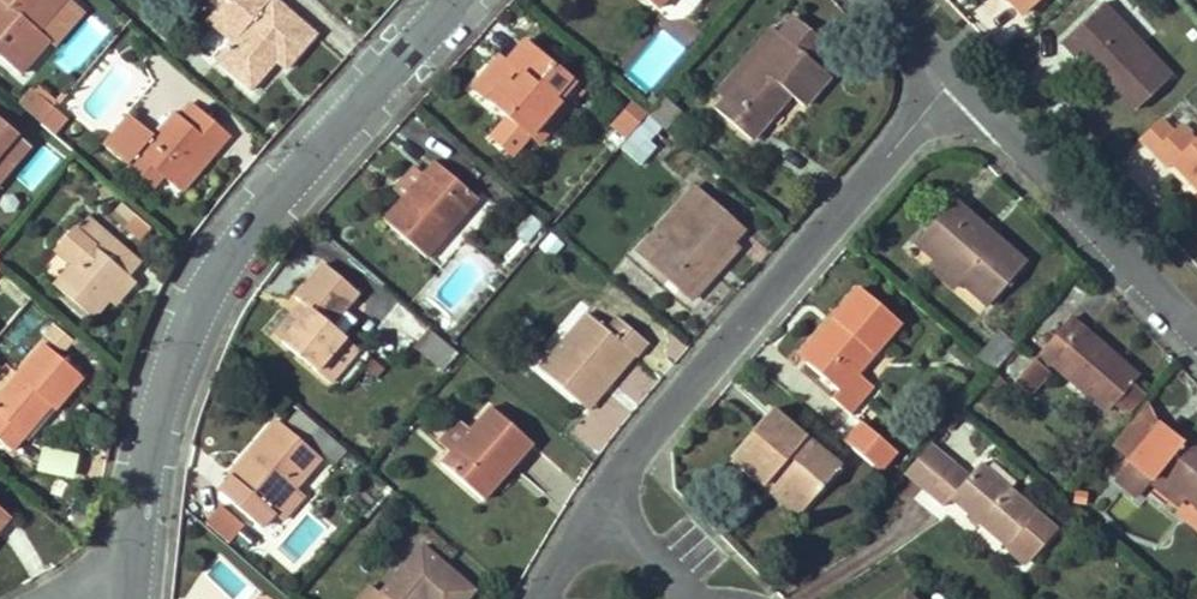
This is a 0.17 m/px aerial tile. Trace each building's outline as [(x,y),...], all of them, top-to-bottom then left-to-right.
[(45,37),(39,31),(66,0),(0,0),(0,3),(2,5),(0,7),(0,57),(8,64),(19,51),(25,58),(45,37)] [(210,21),(234,43),(254,20),(232,0),(229,0),(220,9),(210,21)] [(220,9),(229,0),(211,0),(220,9)] [(218,62),(245,85),(272,56),(278,61),(286,68),(316,33),(278,0),(232,0),(254,20),(234,43),(218,62)] [(655,10),(665,0),(644,0),(655,10)] [(1022,12),(1035,0),(1011,0),(1022,12)] [(1168,74),(1141,45),(1113,15),(1102,2),(1062,40),(1076,55),(1081,51),(1134,107),(1168,74)] [(1128,14),(1113,15),(1141,45),(1145,33),(1128,14)] [(799,51),(813,34),(795,18),(778,37),(723,100),(715,108),(752,141),(790,98),(802,109),(829,79),(811,62),(799,51)] [(723,100),(778,37),(771,30),(716,94),(723,100)] [(813,34),(799,51),(811,62),(826,46),(813,34)] [(22,76),(51,42),(45,37),(25,58),(19,51),(8,64),(22,76)] [(557,104),(552,100),(569,80),(527,44),(509,64),(516,71),(509,78),(494,65),(471,89),(527,139),(557,104)] [(272,56),(245,85),(251,91),(278,61),(272,56)] [(509,64),(501,57),(494,65),(509,78),(516,71),(509,64)] [(557,104),(527,139),(535,146),(582,92),(569,80),(552,100),(557,104)] [(22,108),(43,125),(55,110),(35,92),(22,108)] [(645,106),(651,112),(658,104),(652,98),(645,106)] [(678,112),(663,99),(658,104),(651,112),(647,117),(661,129),(662,130),(678,112)] [(186,125),(200,111),(193,104),(180,118),(186,125)] [(200,111),(186,125),(180,118),(173,113),(152,136),(129,116),(102,146),(125,166),(130,162),(137,153),(163,176),(174,185),(210,144),(216,150),(228,136),(200,111)] [(656,134),(661,129),(647,117),(621,148),(640,166),(663,140),(656,134)] [(1157,118),(1138,136),(1151,149),(1169,132),(1157,118)] [(29,146),(0,120),(0,180),(29,146)] [(1196,184),(1196,139),(1195,140),(1179,123),(1169,132),(1151,149),(1167,166),(1174,160),(1196,184)] [(174,185),(181,191),(216,150),(210,144),(174,185)] [(130,162),(155,184),(163,176),(137,153),(130,162)] [(382,222),(425,259),(479,200),(434,161),(419,177),(424,182),(406,202),(402,199),(382,222)] [(411,169),(392,190),(402,199),(406,202),(424,182),(419,177),(411,169)] [(635,251),(683,294),(731,241),(742,228),(694,184),(635,251)] [(987,308),(1023,264),(951,202),(913,245),(932,262),(959,285),(987,308)] [(141,241),(152,224),(118,203),(107,220),(141,241)] [(109,301),(128,278),(103,254),(115,241),(89,218),(75,231),(72,229),(54,250),(71,266),(54,286),(92,319),(109,301)] [(103,254),(128,278),(140,263),(115,241),(103,254)] [(691,301),(738,246),(731,241),(683,294),(691,301)] [(959,285),(932,262),(924,270),(952,294),(959,285)] [(328,386),(358,351),(344,339),(330,327),(345,309),(356,296),(322,267),(294,297),(303,305),(309,310),(280,343),(328,386)] [(128,278),(109,301),(116,308),(136,285),(128,278)] [(900,324),(860,290),(833,320),(844,331),(837,338),(833,334),(806,365),(837,393),(831,398),(848,413),(872,387),(857,373),(900,324)] [(303,305),(273,337),(280,343),(309,310),(303,305)] [(330,327),(344,339),(359,321),(345,309),(330,327)] [(586,315),(536,370),(543,377),(593,321),(586,315)] [(543,377),(578,406),(627,352),(634,358),(646,345),(617,319),(605,332),(593,321),(543,377)] [(844,331),(833,320),(799,359),(806,365),(833,334),(837,338),(844,331)] [(1071,320),(1040,353),(1108,411),(1114,406),(1133,383),(1138,378),(1071,320)] [(44,338),(60,353),(71,341),(55,326),(44,338)] [(427,333),(414,348),(442,372),(454,357),(427,333)] [(29,440),(83,379),(44,346),(0,396),(0,442),(10,451),(25,437),(29,440)] [(627,352),(578,406),(586,413),(634,358),(627,352)] [(1016,383),(1030,395),(1049,374),(1035,361),(1016,383)] [(1133,383),(1114,406),(1125,417),(1145,395),(1133,383)] [(1148,404),(1111,446),(1129,461),(1119,473),(1143,494),(1152,483),(1158,476),(1185,498),(1196,507),(1196,444),(1187,436),(1180,444),(1172,454),(1151,435),(1159,427),(1148,404)] [(490,408),(468,433),(451,453),(440,464),(482,501),(496,487),(491,483),(507,465),(509,467),(530,444),(490,408)] [(772,478),(806,507),(837,470),(770,411),(729,458),(763,487),(772,478)] [(259,528),(273,513),(295,488),(319,461),(277,422),(229,475),(231,478),(219,493),(259,528)] [(451,453),(468,433),(458,424),(441,443),(451,453)] [(1172,454),(1180,444),(1159,427),(1151,435),(1172,454)] [(860,428),(846,444),(879,472),(893,456),(860,428)] [(317,429),(308,440),(335,464),(344,454),(317,429)] [(954,466),(930,445),(905,475),(928,495),(954,466)] [(74,477),(78,453),(40,447),(36,471),(74,477)] [(980,465),(968,478),(954,466),(928,495),(943,508),(951,498),(1007,548),(1009,545),(1029,563),(1055,531),(980,465)] [(1113,481),(1137,501),(1143,494),(1119,473),(1113,481)] [(1152,483),(1179,505),(1185,498),(1158,476),(1152,483)] [(763,487),(798,517),(806,507),(772,478),(763,487)] [(295,488),(273,513),(282,520),(303,496),(295,488)] [(216,510),(203,524),(223,541),(235,528),(216,510)] [(438,598),(467,598),(474,591),(423,546),(380,594),(370,586),(359,598),(434,598),(436,597),(438,598)]
